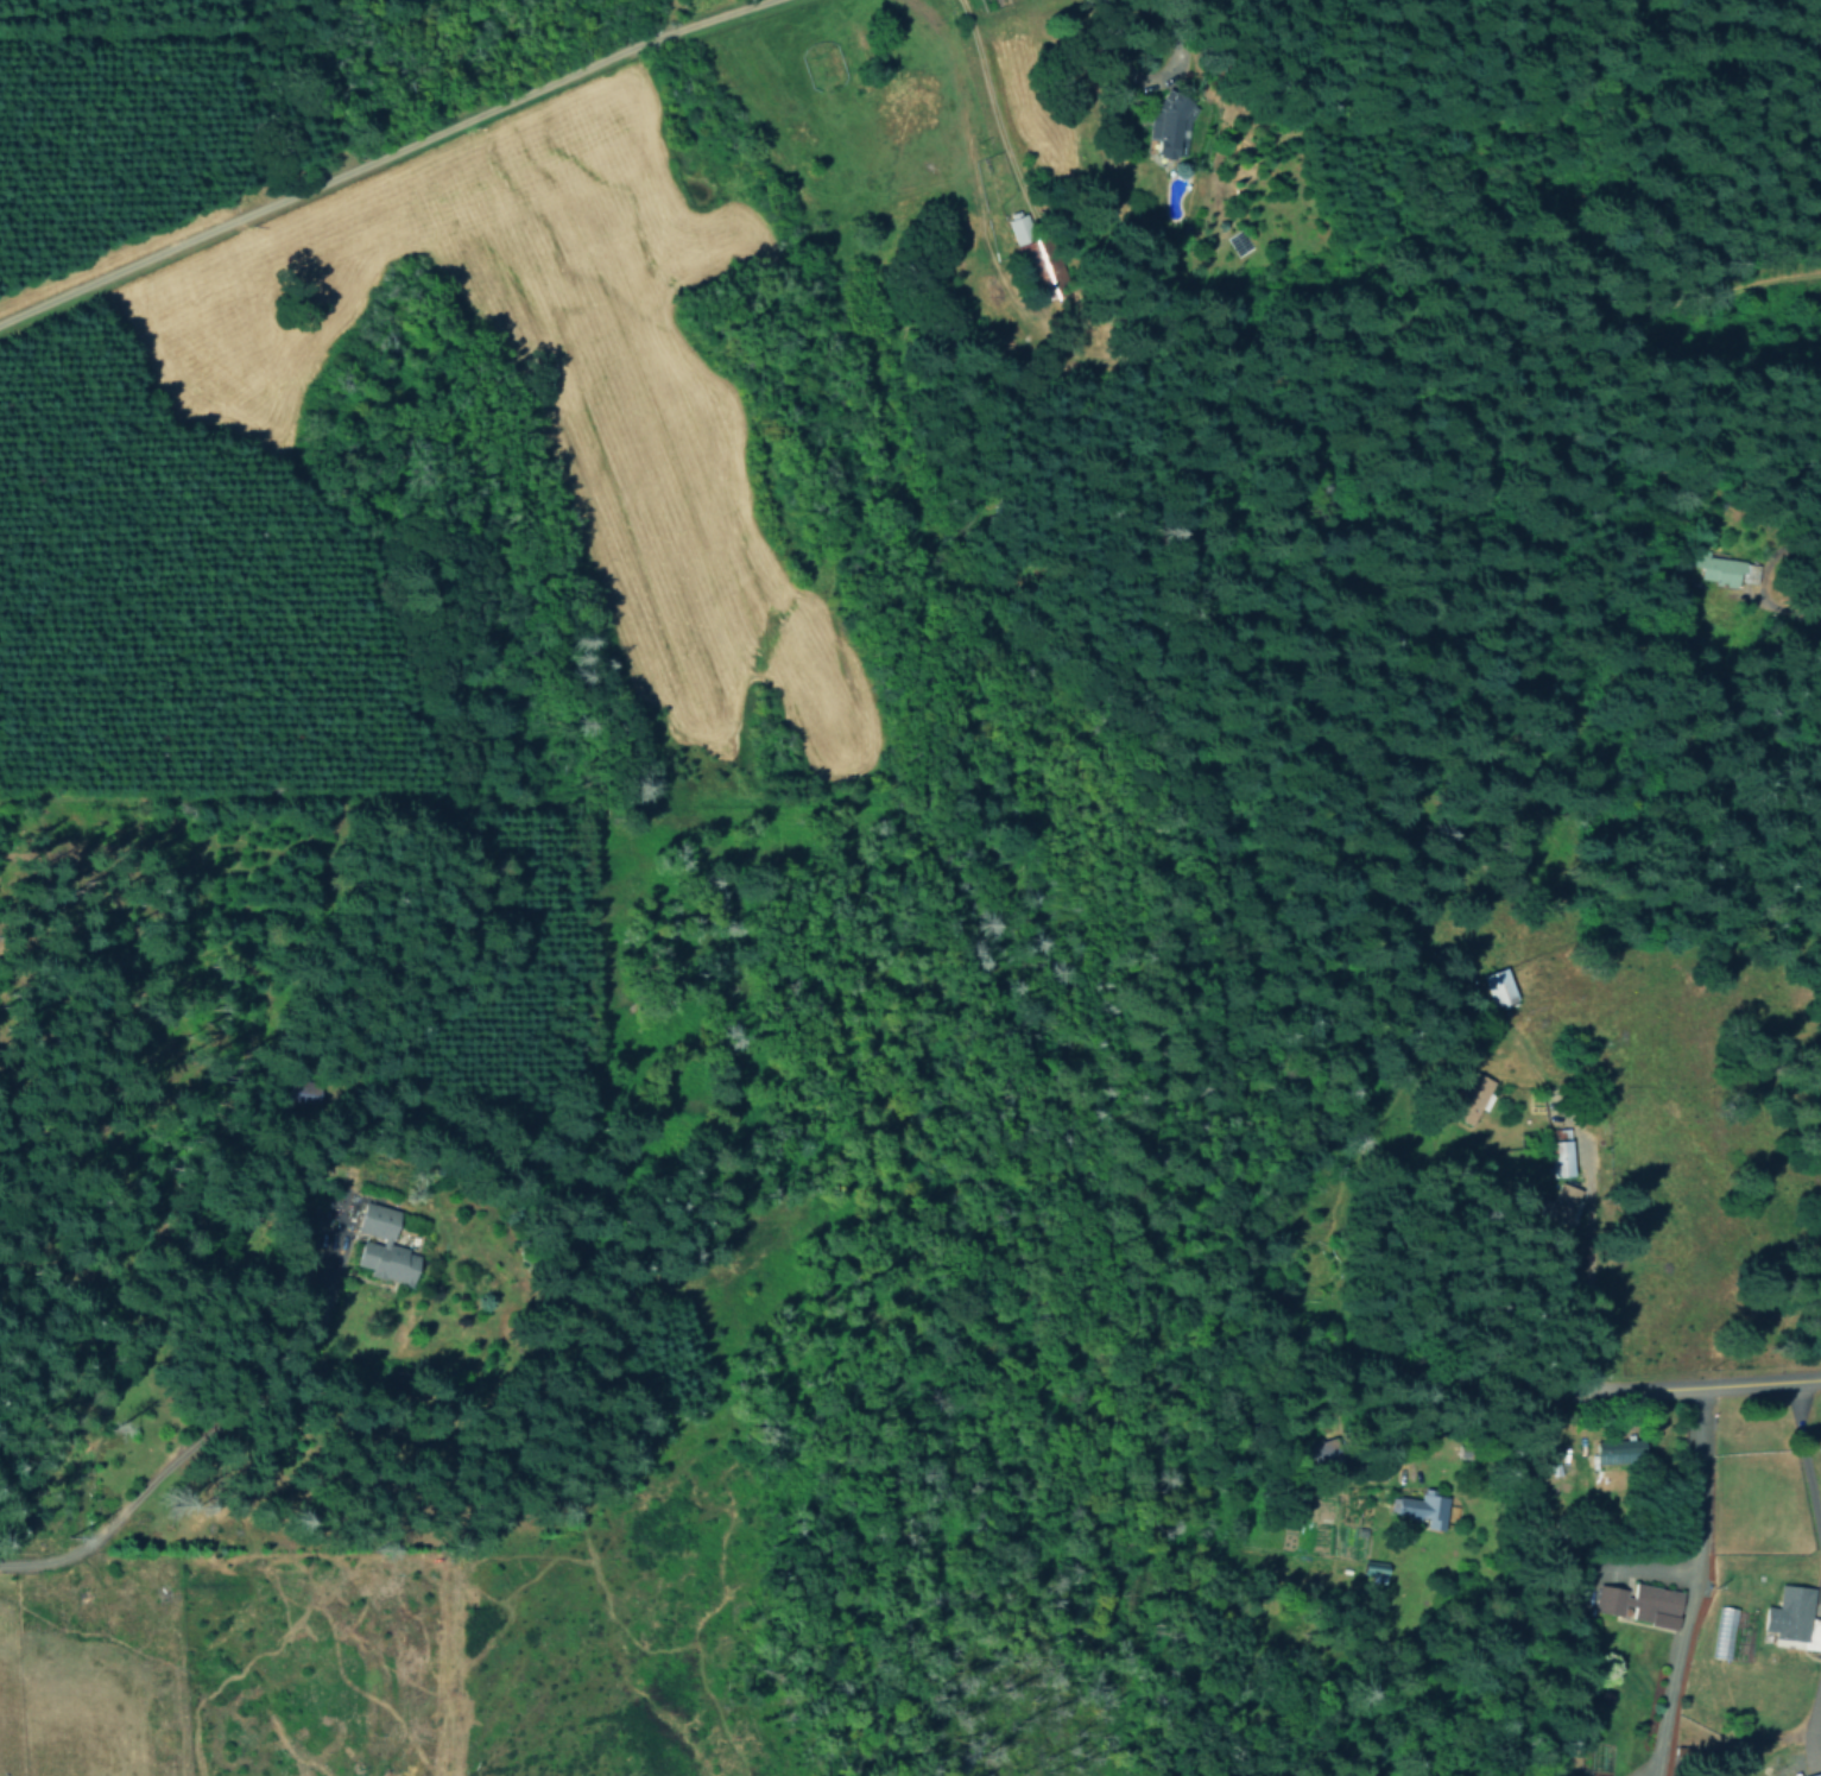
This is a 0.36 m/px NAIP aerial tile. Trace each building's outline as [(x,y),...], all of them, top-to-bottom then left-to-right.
[(1183,159),(1185,144),(1174,142),(1175,128),(1190,129),(1193,100),(1153,95),(1148,138),(1149,138),(1147,155),(1183,159)] [(1745,560),(1696,553),(1695,566),(1701,567),(1699,581),(1736,586),(1738,572),(1744,573),(1745,560)] [(1481,974),(1490,1007),(1514,1000),(1504,967),(1481,974)] [(1467,1125),(1490,1082),(1469,1070),(1446,1114),(1467,1125)] [(1546,1140),(1547,1176),(1568,1175),(1567,1139),(1546,1140)] [(1576,1189),(1555,1182),(1550,1198),(1541,1195),(1535,1214),(1565,1224),(1576,1189)] [(407,1286),(415,1252),(386,1245),(395,1209),(359,1200),(350,1233),(359,1235),(351,1263),(367,1268),(365,1275),(407,1286)] [(1639,1441),(1591,1439),(1591,1463),(1638,1464),(1639,1441)] [(1444,1496),(1416,1493),(1416,1499),(1391,1496),(1389,1513),(1424,1517),(1422,1528),(1441,1530),(1444,1496)] [(1680,1591),(1631,1582),(1629,1590),(1597,1584),(1592,1611),(1621,1617),(1623,1606),(1631,1607),(1629,1621),(1674,1628),(1680,1591)] [(1820,1640),(1820,1631),(1805,1629),(1810,1588),(1778,1584),(1775,1607),(1762,1606),(1759,1630),(1773,1631),(1771,1641),(1820,1647),(1820,1640)] [(1737,1608),(1718,1605),(1709,1656),(1728,1660),(1737,1608)]
